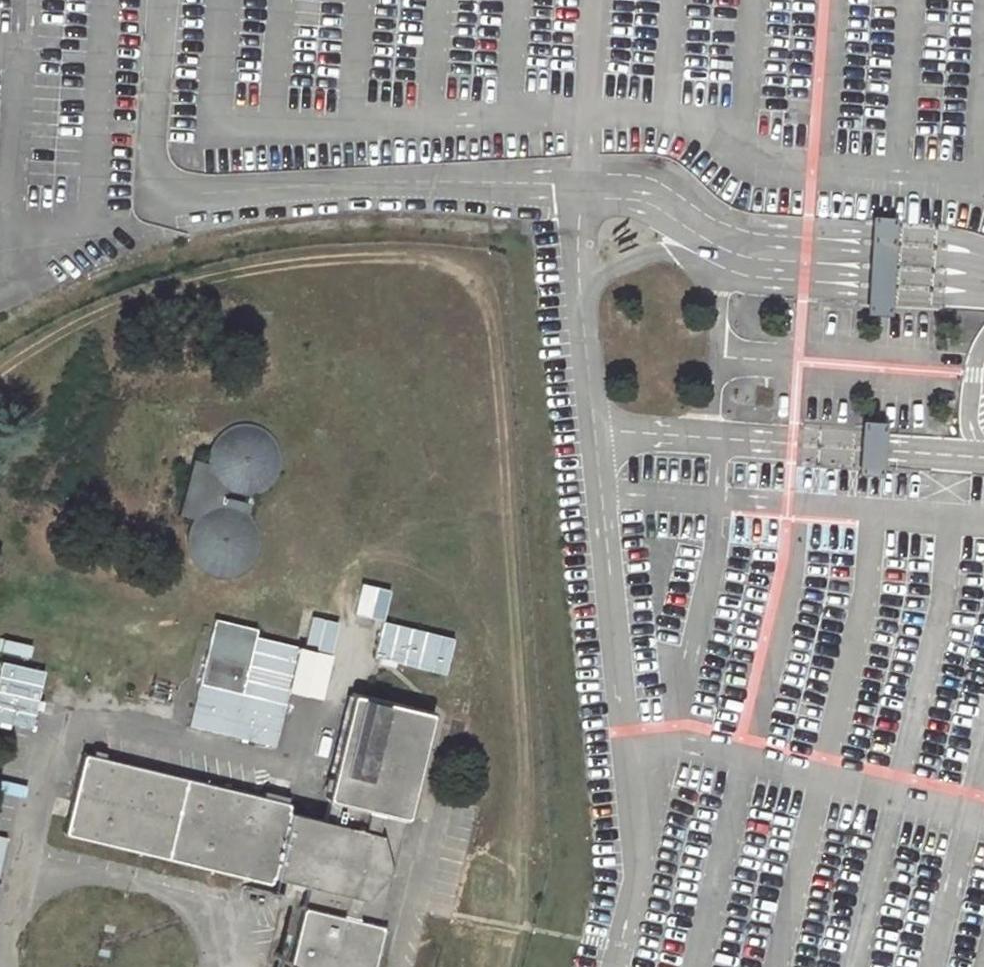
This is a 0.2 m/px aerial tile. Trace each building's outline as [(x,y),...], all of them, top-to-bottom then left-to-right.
[(179,517),(193,519),(188,531),(187,540),(188,550),(192,559),(198,566),(206,572),(215,576),(224,577),(234,576),(243,572),(250,566),(256,559),(260,550),(261,540),(260,530),(256,521),(250,514),(252,496),(262,492),(270,486),(276,478),(280,469),(281,458),(280,448),(276,439),(269,431),(260,425),(251,422),(240,422),(230,424),(221,429),(214,436),(209,445),(206,455),(206,465),(192,462),(179,517)] [(358,612),(382,617),(387,593),(363,587),(358,612)] [(291,640),(210,620),(183,724),(264,745),(291,640)] [(453,638),(383,621),(374,657),(445,674),(453,638)] [(0,649),(0,712),(36,721),(51,662),(0,649)] [(381,930),(377,925),(402,824),(407,821),(433,715),(346,694),(325,772),(329,773),(323,804),(326,804),(321,823),(287,815),(289,805),(81,754),(62,838),(267,888),(274,880),(305,889),(301,905),(299,904),(283,966),(372,966),(381,930)]
